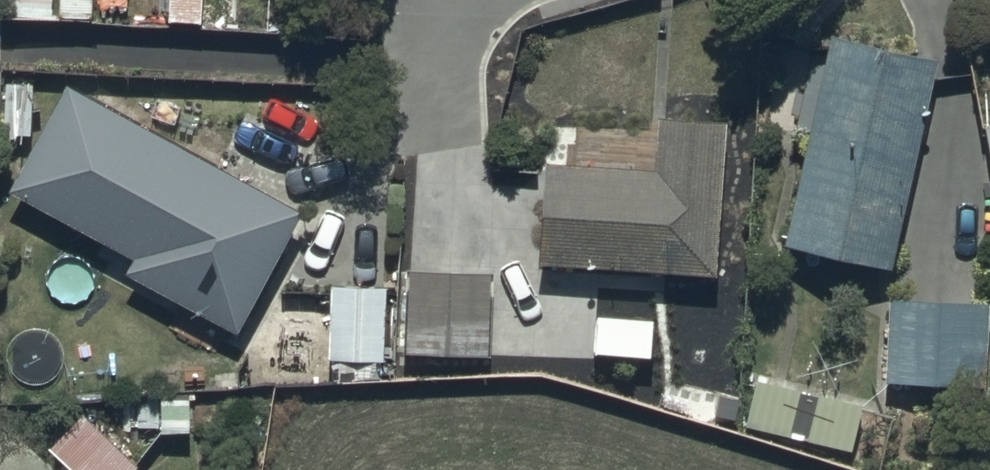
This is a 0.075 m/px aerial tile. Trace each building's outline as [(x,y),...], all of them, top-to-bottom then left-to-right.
[(922,64),(816,38),(766,250),(872,275),(922,64)] [(49,87),(0,177),(0,199),(118,264),(111,278),(219,337),(286,216),(49,87)] [(527,165),(524,269),(698,281),(698,271),(708,272),(718,127),(642,122),(639,173),(527,165)] [(970,128),(984,208),(989,207),(989,124),(970,128)] [(479,274),(394,273),(393,363),(477,364),(479,274)] [(381,287),(319,286),(318,363),(379,364),(381,287)] [(983,311),(874,307),(871,386),(980,391),(983,311)] [(745,383),(734,429),(843,456),(855,411),(745,383)] [(34,452),(53,469),(126,469),(128,468),(71,413),(34,452)] [(0,437),(0,469),(34,469),(0,437)]
